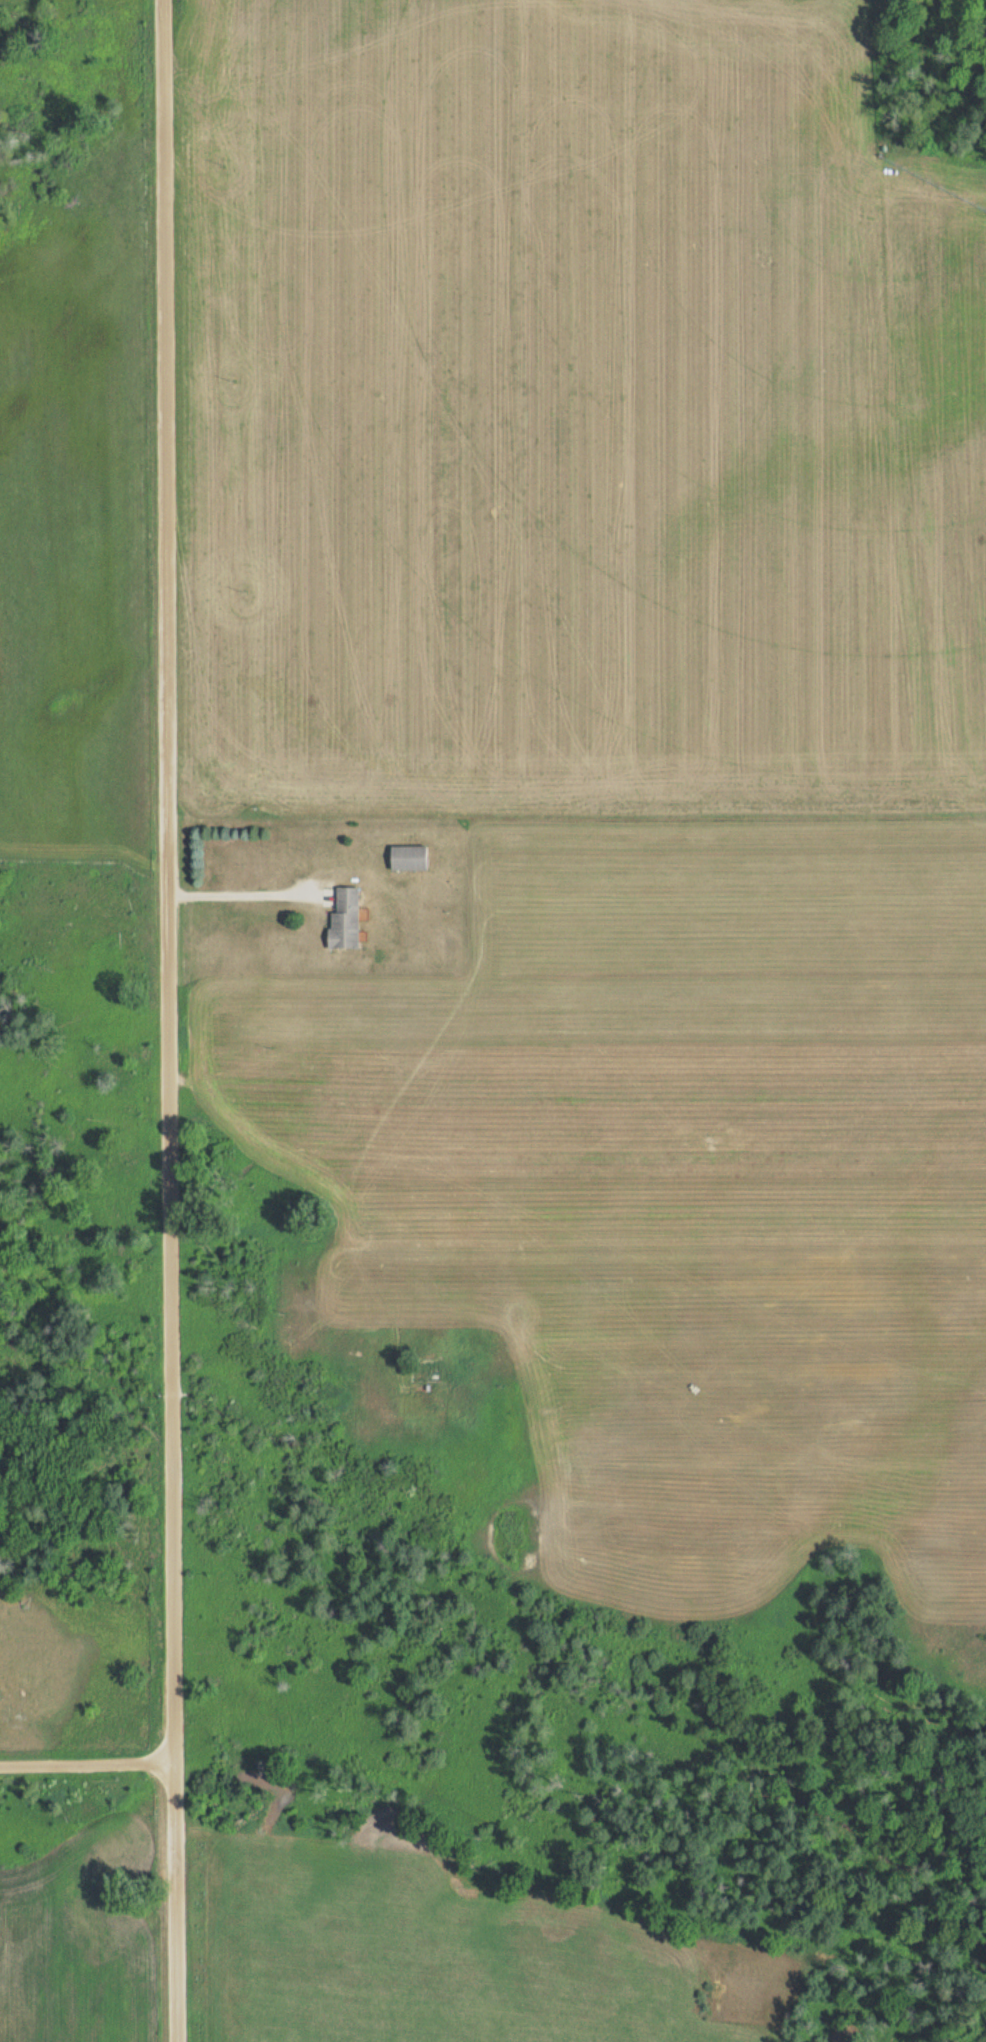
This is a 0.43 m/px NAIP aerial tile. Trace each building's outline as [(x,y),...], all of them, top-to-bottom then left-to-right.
[(426,845),(390,845),(390,870),(426,870),(426,845)] [(358,886),(336,886),(336,911),(328,911),(328,947),(358,947),(358,886)]
